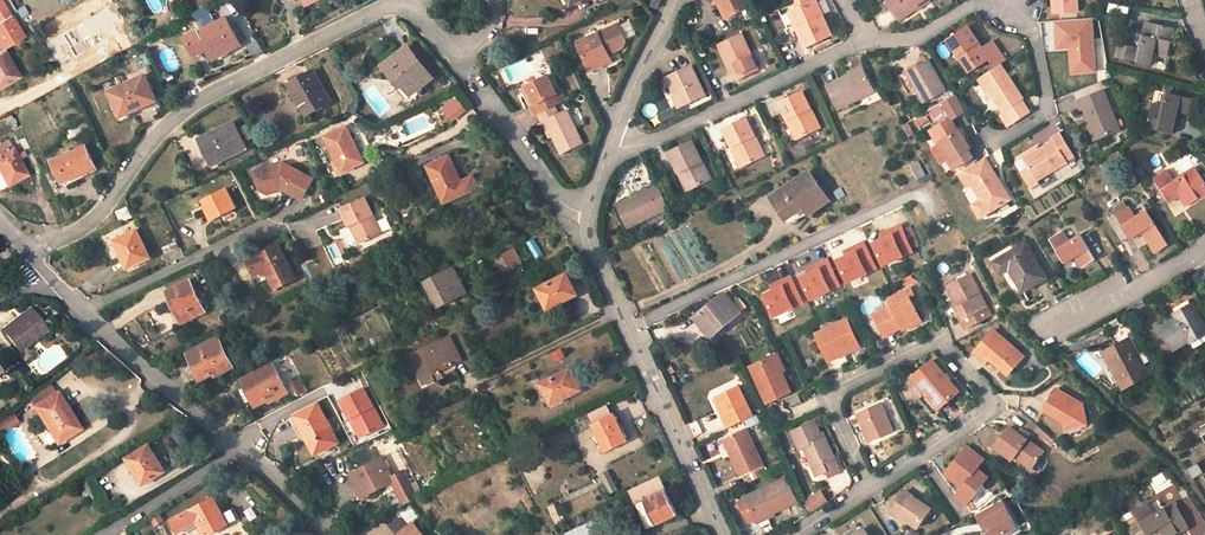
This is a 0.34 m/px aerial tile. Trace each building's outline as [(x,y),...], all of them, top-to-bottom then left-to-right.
[(12,15),(3,0),(0,0),(0,22),(12,15)] [(727,14),(749,3),(747,0),(721,0),(727,14)] [(795,7),(803,24),(799,26),(808,44),(835,31),(819,0),(808,0),(795,7)] [(899,18),(926,0),(887,0),(899,18)] [(1055,14),(1080,12),(1079,0),(1054,0),(1055,14)] [(206,4),(192,12),(196,19),(210,12),(206,4)] [(2,49),(24,36),(12,15),(0,22),(0,45),(2,49)] [(213,56),(239,43),(226,16),(201,29),(200,27),(187,34),(197,52),(208,46),(213,56)] [(1055,48),(1068,48),(1069,73),(1096,72),(1094,17),(1053,19),(1055,48)] [(578,41),(589,64),(610,55),(609,52),(621,46),(626,39),(618,23),(578,41)] [(1176,30),(1150,23),(1144,49),(1132,47),(1128,60),(1155,66),(1158,53),(1170,55),(1176,30)] [(970,29),(950,41),(972,74),(992,62),(996,69),(1007,62),(994,43),(983,50),(970,29)] [(742,32),(719,43),(727,58),(731,57),(742,78),(761,68),(742,32)] [(412,94),(433,78),(408,46),(384,65),(402,88),(404,86),(412,94)] [(17,76),(2,49),(0,51),(0,85),(17,76)] [(612,59),(610,55),(589,64),(591,69),(612,59)] [(929,59),(908,71),(925,102),(947,90),(929,59)] [(669,76),(678,95),(683,92),(688,103),(706,95),(693,65),(669,76)] [(861,66),(826,83),(838,105),(872,88),(861,66)] [(1001,66),(982,78),(1004,112),(999,116),(1007,127),(1030,113),(1022,103),(1024,101),(1001,66)] [(311,70),(290,83),(307,113),(329,100),(311,70)] [(556,91),(560,89),(551,71),(547,73),(556,91)] [(524,91),(530,103),(534,112),(537,111),(553,103),(564,97),(560,89),(556,91),(547,73),(525,83),(529,89),(524,91)] [(567,75),(571,90),(579,88),(575,73),(567,75)] [(145,75),(109,92),(121,116),(156,99),(145,75)] [(3,89),(8,103),(22,99),(17,84),(3,89)] [(799,133),(819,124),(802,89),(779,100),(787,117),(790,115),(799,133)] [(1104,91),(1079,101),(1082,110),(1086,109),(1098,139),(1121,129),(1104,91)] [(681,107),(688,103),(683,92),(678,95),(676,97),(681,107)] [(1194,99),(1169,92),(1166,105),(1153,102),(1147,126),(1171,132),(1179,110),(1190,112),(1194,99)] [(947,105),(950,111),(960,105),(956,100),(947,105)] [(557,111),(553,103),(537,111),(541,119),(546,118),(560,149),(581,138),(566,107),(557,111)] [(913,117),(916,126),(929,122),(926,112),(913,117)] [(733,145),(742,164),(762,154),(745,117),(722,128),(730,146),(733,145)] [(233,121),(202,137),(214,163),(246,148),(233,121)] [(950,157),(952,161),(954,159),(960,167),(973,159),(967,151),(971,148),(958,131),(956,132),(949,121),(930,133),(938,145),(940,144),(941,145),(950,157)] [(360,163),(344,129),(322,141),(335,163),(330,165),(335,175),(340,173),(340,174),(360,163)] [(1059,132),(1051,136),(1054,139),(1023,158),(1035,179),(1066,161),(1064,158),(1072,154),(1059,132)] [(0,144),(0,187),(1,189),(26,174),(8,140),(0,144)] [(680,171),(689,188),(710,178),(692,140),(668,152),(677,172),(680,171)] [(84,145),(52,162),(62,181),(93,164),(84,145)] [(740,166),(742,164),(733,145),(730,146),(740,166)] [(941,163),(950,157),(941,145),(932,151),(941,163)] [(445,157),(424,169),(442,205),(463,194),(445,157)] [(993,211),(1011,198),(992,168),(990,170),(984,159),(960,175),(969,188),(974,185),(980,195),(984,199),(975,205),(984,217),(993,211)] [(911,166),(918,180),(926,176),(918,162),(911,166)] [(283,163),(256,170),(260,188),(268,195),(278,193),(277,189),(282,188),(303,199),(313,179),(283,163)] [(1166,169),(1155,176),(1168,200),(1180,193),(1187,204),(1204,193),(1204,182),(1195,166),(1173,180),(1166,169)] [(686,190),(689,188),(680,171),(677,172),(686,190)] [(809,213),(829,199),(809,172),(774,197),(788,218),(804,207),(809,213)] [(656,186),(617,205),(627,226),(666,208),(656,186)] [(237,209),(227,190),(205,200),(209,209),(207,210),(212,221),(237,209)] [(379,235),(362,200),(339,212),(347,229),(352,227),(355,233),(352,234),(358,246),(379,235)] [(118,212),(122,222),(132,217),(126,207),(118,212)] [(1135,218),(1128,207),(1109,219),(1123,242),(1142,231),(1148,242),(1161,234),(1147,211),(1135,218)] [(383,231),(390,227),(385,217),(378,220),(383,231)] [(869,237),(881,266),(921,249),(911,225),(902,229),(900,223),(869,237)] [(136,229),(114,240),(128,268),(149,257),(136,229)] [(1064,231),(1051,238),(1065,262),(1077,255),(1084,266),(1096,259),(1081,236),(1070,242),(1064,231)] [(535,257),(542,253),(533,238),(526,242),(535,257)] [(846,283),(878,268),(864,240),(832,255),(846,283)] [(1025,243),(994,262),(1001,273),(1010,269),(1024,291),(1046,278),(1025,243)] [(280,247),(250,263),(261,286),(272,281),(277,291),(297,282),(280,247)] [(511,248),(493,258),(501,274),(519,263),(511,248)] [(809,301),(841,285),(827,256),(795,272),(809,301)] [(465,293),(451,266),(421,281),(436,308),(465,293)] [(971,270),(949,281),(966,314),(962,316),(967,324),(993,311),(971,270)] [(566,273),(537,289),(548,309),(577,293),(566,273)] [(759,289),(772,317),(804,303),(791,275),(759,289)] [(189,282),(168,293),(173,302),(176,300),(186,320),(205,310),(189,282)] [(893,301),(912,292),(916,291),(913,283),(890,295),(893,301)] [(922,314),(912,292),(875,311),(885,332),(922,314)] [(723,293),(694,316),(709,335),(739,312),(723,293)] [(1178,312),(1180,315),(1165,324),(1179,347),(1193,338),(1203,353),(1204,351),(1204,319),(1195,302),(1178,312)] [(16,355),(47,329),(27,306),(0,328),(0,336),(16,355)] [(848,317),(817,331),(827,352),(844,344),(846,347),(859,341),(848,317)] [(997,330),(978,352),(989,362),(1007,379),(1027,358),(997,330)] [(436,382),(444,378),(441,370),(461,359),(447,335),(410,355),(425,383),(434,379),(436,382)] [(216,375),(233,365),(219,337),(188,353),(202,379),(214,372),(216,375)] [(1148,373),(1129,339),(1105,351),(1124,385),(1148,373)] [(844,344),(827,352),(829,358),(847,349),(846,347),(844,344)] [(558,349),(549,353),(553,361),(562,356),(558,349)] [(778,351),(772,354),(780,371),(783,369),(786,367),(778,351)] [(989,362),(978,352),(975,355),(986,366),(989,362)] [(780,371),(772,354),(751,365),(769,400),(792,389),(783,369),(780,371)] [(932,358),(911,375),(925,392),(921,396),(933,411),(958,391),(932,358)] [(273,363),(244,379),(257,405),(269,399),(271,402),(287,391),(273,363)] [(581,390),(571,368),(542,383),(551,403),(581,390)] [(300,393),(307,389),(302,379),(295,383),(300,393)] [(727,426),(754,414),(739,383),(716,394),(725,412),(721,414),(727,426)] [(366,384),(338,396),(356,438),(384,426),(366,384)] [(1071,400),(1074,397),(1056,386),(1045,409),(1065,419),(1067,429),(1088,424),(1084,405),(1080,403),(1073,404),(1071,400)] [(56,444),(74,433),(64,417),(69,415),(55,394),(33,408),(56,444)] [(879,401),(856,413),(869,440),(893,429),(879,401)] [(303,422),(314,440),(331,430),(317,402),(295,415),(299,424),(303,422)] [(627,440),(614,413),(610,414),(607,406),(588,415),(606,451),(627,440)] [(0,420),(0,433),(17,423),(12,413),(0,420)] [(79,429),(69,415),(64,417),(74,433),(79,429)] [(801,445),(815,472),(824,468),(827,473),(838,467),(823,434),(820,435),(813,417),(791,428),(798,446),(801,445)] [(303,422),(299,424),(309,443),(314,440),(303,422)] [(745,424),(723,435),(740,473),(762,463),(745,424)] [(1009,425),(994,446),(1012,457),(1014,453),(1032,466),(1044,449),(1009,425)] [(1070,436),(1082,434),(1081,427),(1068,429),(1070,436)] [(966,443),(947,468),(965,482),(962,486),(957,492),(969,502),(989,476),(977,467),(984,458),(966,443)] [(143,483),(161,473),(150,456),(153,453),(148,445),(127,458),(143,483)] [(165,470),(153,453),(150,456),(161,473),(165,470)] [(384,484),(396,508),(421,496),(406,469),(394,475),(385,456),(352,474),(363,495),(384,484)] [(1187,468),(1191,477),(1202,473),(1198,464),(1187,468)] [(965,482),(947,468),(944,472),(962,486),(965,482)] [(1150,479),(1156,489),(1168,483),(1162,472),(1150,479)] [(795,498),(785,475),(744,493),(755,516),(795,498)] [(644,501),(655,524),(676,513),(658,476),(630,490),(637,504),(644,501)] [(819,489),(802,500),(808,510),(825,500),(819,489)] [(890,512),(897,517),(899,514),(907,519),(918,527),(930,507),(903,490),(890,512)] [(117,507),(122,503),(118,497),(113,500),(117,507)] [(172,520),(179,532),(197,521),(206,534),(207,534),(227,524),(212,497),(172,520)] [(975,514),(986,534),(1011,534),(1019,530),(1002,499),(975,514)] [(1136,508),(1151,531),(1162,526),(1167,534),(1173,534),(1191,525),(1176,501),(1155,512),(1148,501),(1136,508)] [(555,523),(562,520),(555,502),(547,506),(555,523)] [(396,508),(379,516),(394,534),(425,534),(414,522),(411,524),(396,508)] [(899,514),(897,517),(905,522),(907,519),(899,514)] [(599,518),(587,524),(591,532),(603,526),(599,518)] [(591,532),(587,524),(567,534),(584,534),(591,532)]
